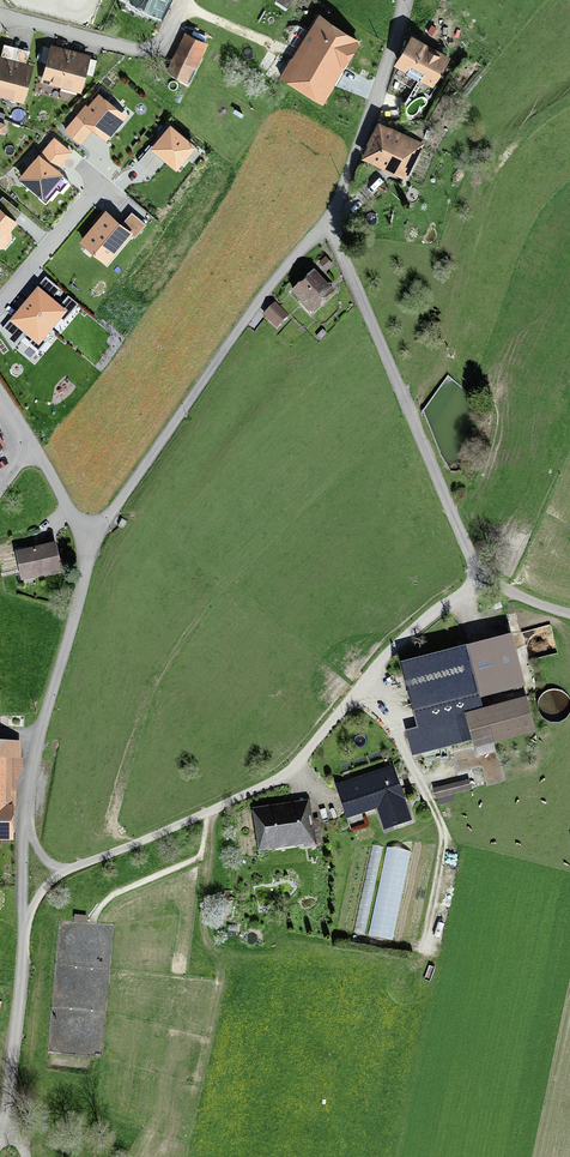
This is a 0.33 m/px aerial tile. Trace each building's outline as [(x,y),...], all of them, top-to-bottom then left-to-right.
[(161,16),(170,0),(127,0),(161,16)] [(287,8),(293,0),(276,0),(287,8)] [(279,76),(323,103),(362,39),(319,13),(292,57),(291,57),(279,76)] [(427,32),(433,35),(437,27),(432,24),(427,32)] [(208,42),(185,31),(165,71),(189,83),(208,42)] [(451,57),(411,34),(394,64),(433,87),(451,57)] [(2,104),(17,47),(4,43),(1,56),(0,56),(0,103),(2,104)] [(44,87),(60,91),(71,49),(51,44),(50,47),(41,44),(37,60),(46,62),(41,81),(45,83),(44,87)] [(17,47),(2,104),(18,108),(19,102),(24,103),(34,65),(27,63),(30,50),(28,49),(29,47),(24,45),(23,48),(17,47)] [(82,93),(87,74),(93,75),(97,60),(91,58),(92,55),(71,49),(60,91),(75,96),(77,91),(82,93)] [(81,144),(93,129),(107,141),(128,115),(114,103),(118,99),(101,85),(90,99),(92,100),(88,105),(86,103),(64,130),(81,144)] [(368,144),(361,158),(406,180),(424,143),(378,120),(367,144),(368,144)] [(170,123),(138,162),(152,173),(164,159),(177,170),(187,158),(192,162),(200,152),(195,148),(197,146),(170,123)] [(64,173),(59,168),(73,151),(54,136),(41,151),(39,149),(30,161),(31,162),(18,178),(39,195),(37,197),(46,204),(58,190),(60,192),(70,181),(62,175),(64,173)] [(440,170),(434,167),(431,175),(437,177),(440,170)] [(15,220),(22,212),(2,195),(0,197),(0,254),(16,234),(11,230),(18,222),(15,220)] [(79,240),(107,264),(131,235),(135,238),(147,224),(131,211),(122,222),(106,209),(79,240)] [(327,272),(334,266),(326,257),(319,263),(327,272)] [(311,316),(335,293),(314,271),(291,292),(300,301),(298,303),(311,316)] [(46,345),(44,343),(61,322),(63,324),(78,306),(68,297),(60,307),(52,301),(61,290),(46,278),(0,334),(14,345),(23,335),(31,341),(29,344),(39,352),(46,345)] [(275,302),(263,315),(277,328),(289,315),(275,302)] [(316,337),(320,341),(327,334),(323,330),(316,337)] [(62,573),(55,544),(15,553),(21,582),(24,581),(25,584),(35,581),(34,579),(62,573)] [(511,636),(400,665),(417,728),(483,710),(481,700),(525,688),(511,636)] [(540,715),(544,719),(549,722),(554,723),(559,723),(564,721),(568,717),(569,714),(569,700),(568,696),(563,692),(558,690),(553,690),(547,692),(543,695),(540,700),(538,705),(538,710),(540,715)] [(536,733),(527,699),(483,710),(417,728),(406,731),(413,756),(471,741),(474,750),(476,749),(478,757),(496,752),(494,745),(536,733)] [(14,843),(15,779),(21,779),(22,743),(0,742),(0,843),(14,843)] [(453,760),(450,749),(426,755),(428,766),(453,760)] [(412,821),(394,766),(335,786),(347,820),(376,810),(383,831),(412,821)] [(472,791),(469,780),(433,789),(436,799),(438,799),(439,806),(455,802),(453,795),(472,791)] [(316,830),(311,801),(252,809),(259,853),(302,846),(303,848),(323,845),(321,829),(316,830)] [(365,935),(383,847),(372,845),(354,933),(365,935)] [(368,935),(393,940),(412,851),(387,846),(368,935)] [(87,924),(87,916),(75,915),(74,923),(87,924)]
